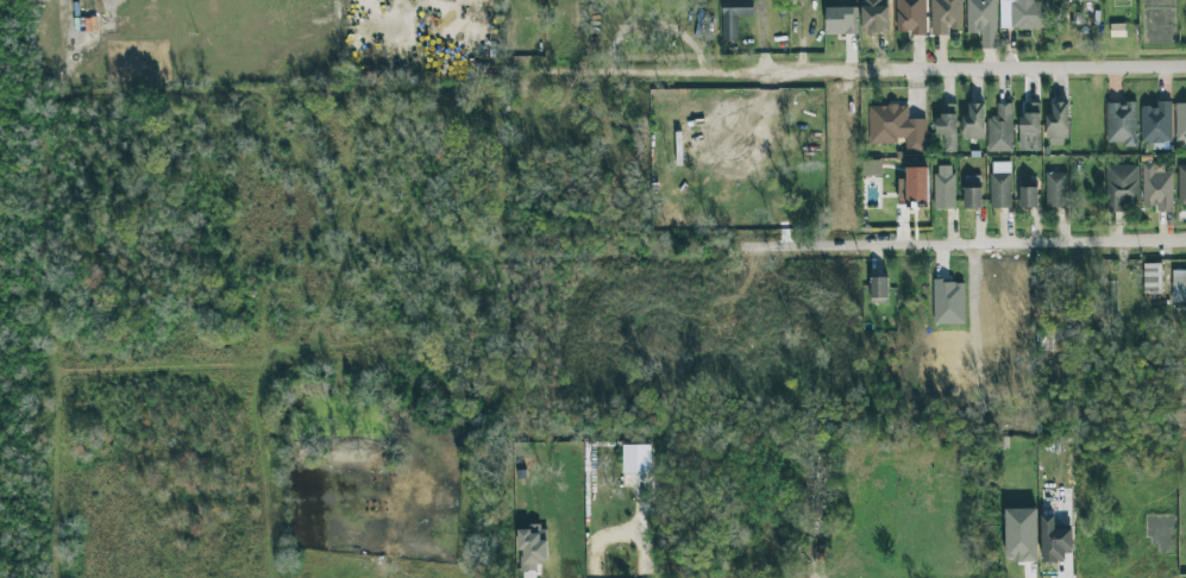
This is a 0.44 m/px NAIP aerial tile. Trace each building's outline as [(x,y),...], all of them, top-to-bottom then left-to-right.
[(722,0),(721,42),(738,42),(738,17),(753,17),(753,1),(722,0)] [(895,32),(910,33),(910,36),(925,36),(926,0),(896,0),(895,32)] [(930,35),(949,35),(949,30),(962,31),(962,0),(931,0),(930,35)] [(996,0),(965,0),(965,33),(981,33),(981,49),(996,49),(996,0)] [(1053,29),(1054,2),(1041,2),(1041,0),(1000,0),(999,28),(1053,29)] [(825,8),(826,35),(857,34),(857,7),(825,8)] [(1140,107),(1141,143),(1172,143),(1171,101),(1158,102),(1158,107),(1140,107)] [(1068,102),(1051,102),(1052,114),(1047,114),(1047,142),(1069,142),(1068,102)] [(1106,145),(1137,145),(1136,102),(1106,103),(1106,145)] [(1176,145),(1185,145),(1185,102),(1175,102),(1176,145)] [(984,139),(984,104),(968,103),(968,117),(962,117),(962,138),(984,139)] [(1040,133),(1041,104),(1024,103),(1024,117),(1020,117),(1019,133),(1040,133)] [(956,104),(940,104),(941,117),(936,117),(936,135),(944,135),(944,151),(956,151),(956,104)] [(987,152),(1013,152),(1012,104),(997,104),(997,117),(987,117),(987,152)] [(926,119),(909,119),(908,105),(869,106),(870,143),(905,142),(906,153),(927,152),(926,119)] [(1040,151),(1040,134),(1028,135),(1028,151),(1040,151)] [(1010,162),(990,163),(991,208),(1011,208),(1010,162)] [(1173,172),(1164,172),(1164,163),(1143,163),(1142,206),(1156,206),(1156,211),(1172,211),(1173,172)] [(1138,164),(1106,165),(1107,212),(1123,211),(1122,203),(1139,203),(1138,164)] [(1179,165),(1178,205),(1185,205),(1185,165),(1179,165)] [(955,209),(954,166),(935,166),(935,209),(955,209)] [(928,204),(928,167),(906,167),(906,179),(899,179),(899,204),(928,204)] [(1067,207),(1066,172),(1045,173),(1046,208),(1067,207)] [(981,176),(963,176),(964,209),(982,208),(981,176)] [(1038,208),(1037,187),(1019,187),(1020,208),(1038,208)] [(1161,294),(1161,264),(1143,264),(1144,294),(1161,294)] [(1172,271),(1172,302),(1185,302),(1185,270),(1172,271)] [(888,278),(871,277),(870,303),(888,303),(888,278)] [(934,324),(965,324),(964,281),(932,282),(934,324)] [(1053,340),(1072,341),(1072,332),(1040,330),(1039,351),(1052,351),(1053,340)] [(650,445),(622,445),(622,473),(650,473),(650,445)] [(1005,509),(1005,561),(1038,561),(1037,509),(1005,509)] [(1054,515),(1040,516),(1042,563),(1065,562),(1065,552),(1073,552),(1072,529),(1055,529),(1054,515)] [(518,528),(519,571),(537,571),(537,563),(548,563),(547,527),(518,528)]
